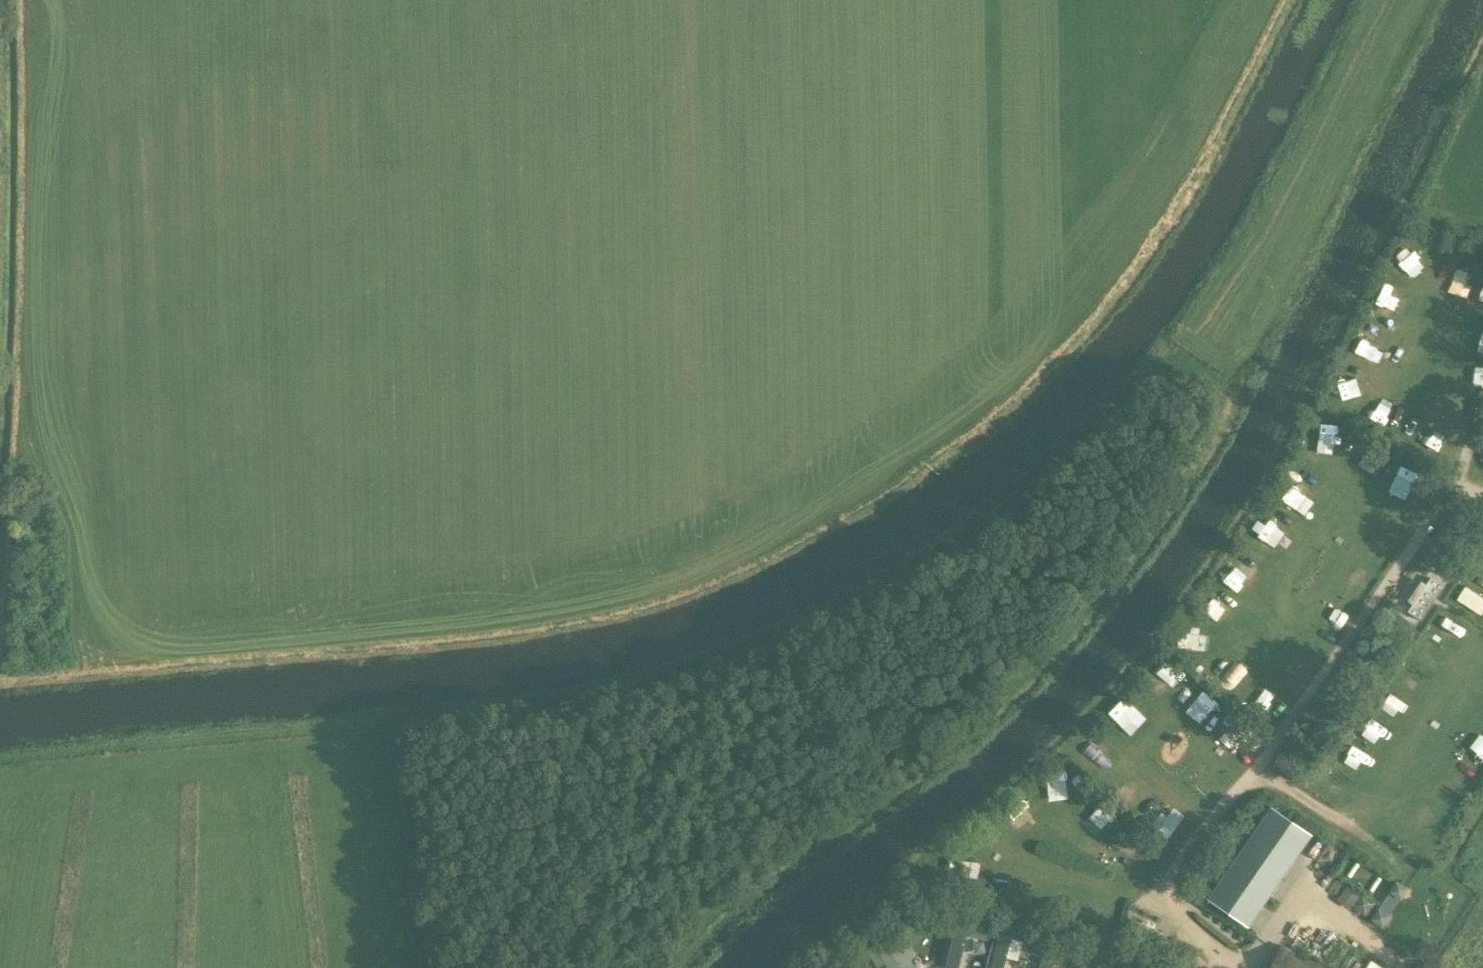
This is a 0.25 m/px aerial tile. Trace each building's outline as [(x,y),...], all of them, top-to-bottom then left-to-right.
[(1426,585),(1412,605),(1407,612),(1420,621),(1443,587),(1430,578),(1426,585)] [(1106,826),(1119,814),(1109,803),(1095,815),(1106,826)] [(1246,927),(1280,878),(1241,851),(1207,900),(1246,927)] [(1163,933),(1133,919),(1127,934),(1157,948),(1163,933)] [(951,924),(941,963),(956,967),(966,928),(951,924)] [(986,967),(1038,967),(1041,957),(1026,953),(1030,938),(997,929),(986,967)] [(1280,946),(1268,967),(1324,967),(1280,946)] [(1070,959),(1046,951),(1040,967),(1067,967),(1070,959)]
